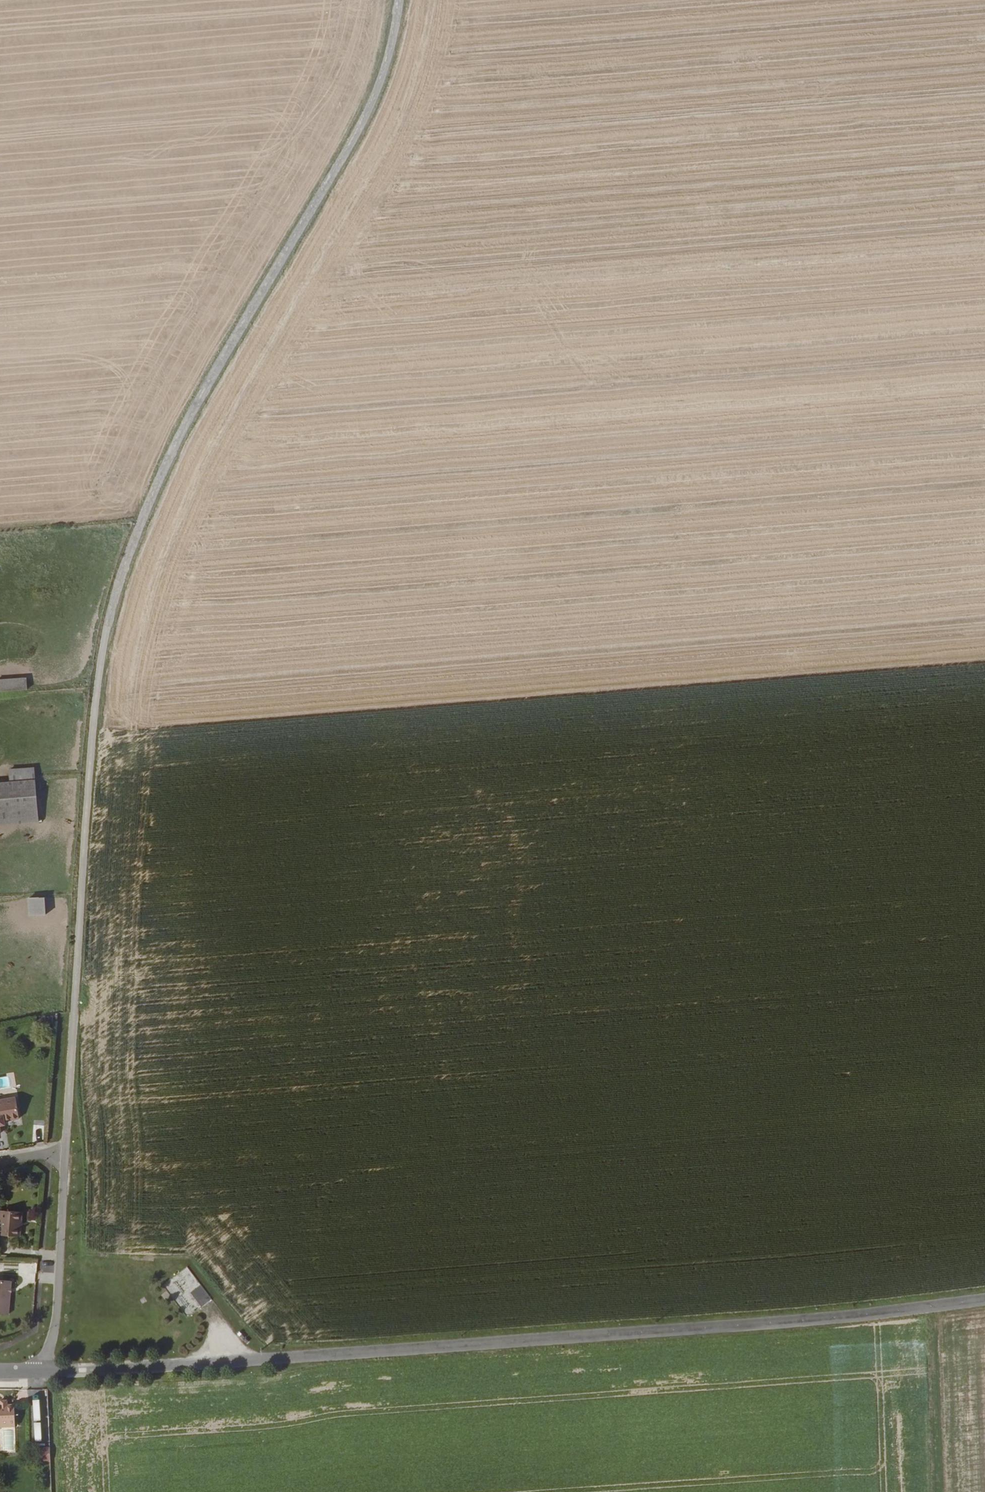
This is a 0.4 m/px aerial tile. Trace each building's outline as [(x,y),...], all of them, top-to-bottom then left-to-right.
[(0,679),(0,691),(27,691),(27,678),(0,679)] [(0,785),(0,830),(36,828),(33,783),(0,785)] [(27,898),(28,916),(45,916),(44,897),(27,898)] [(14,1099),(0,1101),(0,1126),(4,1125),(4,1123),(19,1120),(14,1099)] [(0,1205),(0,1229),(17,1229),(17,1205),(0,1205)] [(186,1266),(163,1284),(187,1316),(211,1298),(186,1266)] [(0,1273),(0,1306),(12,1306),(12,1273),(0,1273)] [(1,1399),(1,1404),(0,1413),(0,1426),(10,1426),(10,1404),(4,1404),(4,1399),(1,1399)] [(37,1448),(38,1463),(50,1462),(50,1447),(37,1448)]
